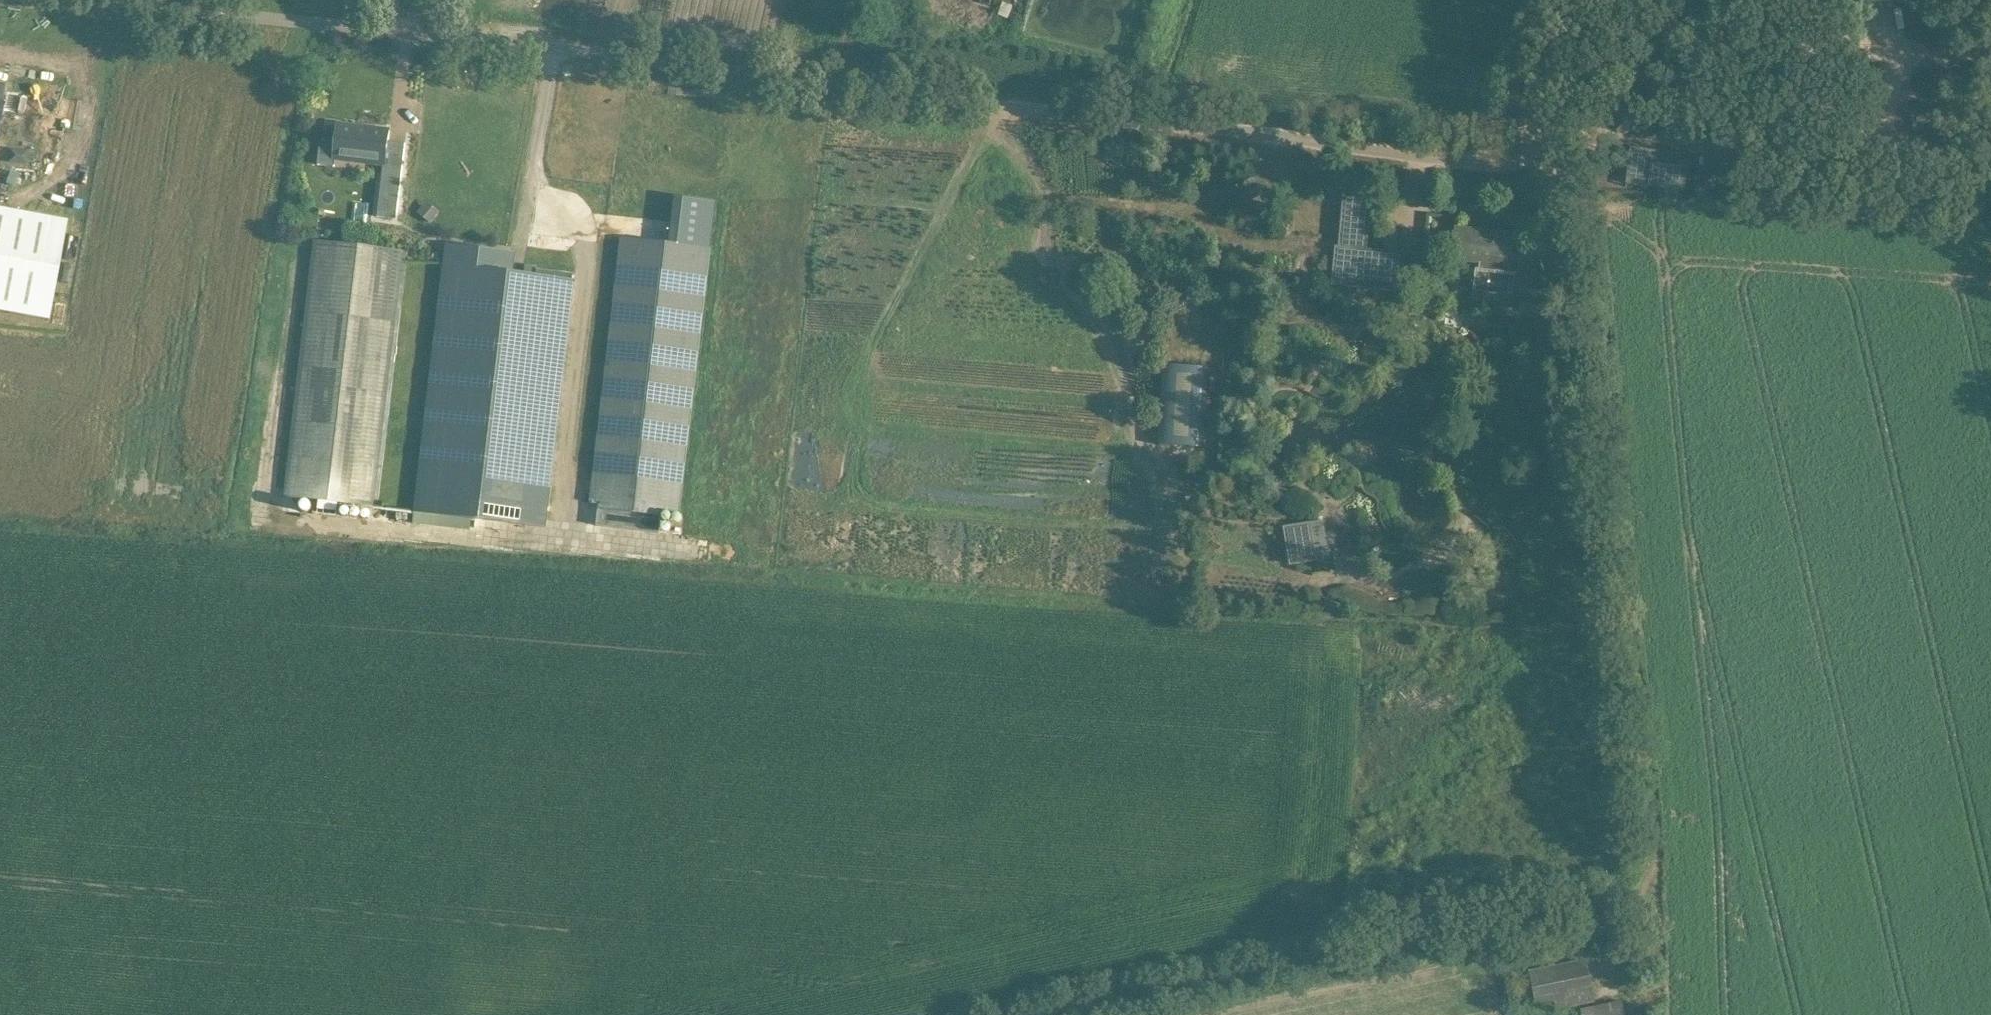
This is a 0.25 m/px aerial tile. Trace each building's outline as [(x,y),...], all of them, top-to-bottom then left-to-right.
[(997,0),(975,0),(974,6),(995,10),(997,0)] [(336,142),(334,158),(383,164),(377,216),(396,218),(405,143),(404,143),(403,147),(388,145),(390,129),(338,123),(336,141),(336,142)] [(1687,162),(1651,159),(1648,187),(1684,191),(1687,162)] [(1331,283),(1339,284),(1388,288),(1404,290),(1405,276),(1421,278),(1423,253),(1367,248),(1372,196),(1343,193),(1338,245),(1335,245),(1331,283)] [(678,512),(715,202),(675,197),(670,244),(620,238),(589,502),(598,503),(596,525),(658,533),(661,510),(678,512)] [(67,220),(0,208),(0,311),(48,320),(67,220)] [(1456,229),(1453,258),(1480,261),(1479,268),(1517,272),(1514,295),(1534,297),(1538,248),(1512,245),(1513,235),(1493,233),(1493,235),(1485,234),(1485,232),(1456,229)] [(312,514),(340,517),(342,503),(373,507),(403,250),(314,240),(283,496),(314,500),(312,514)] [(508,251),(446,244),(415,512),(546,527),(575,280),(513,272),(506,272),(508,251)] [(1164,365),(1159,445),(1203,447),(1208,367),(1164,365)] [(1310,523),(1283,528),(1290,566),(1317,561),(1310,523)] [(1586,961),(1531,972),(1537,1004),(1554,1001),(1556,1009),(1594,1002),(1586,961)] [(1579,1010),(1580,1014),(1625,1014),(1622,1000),(1579,1010)]
